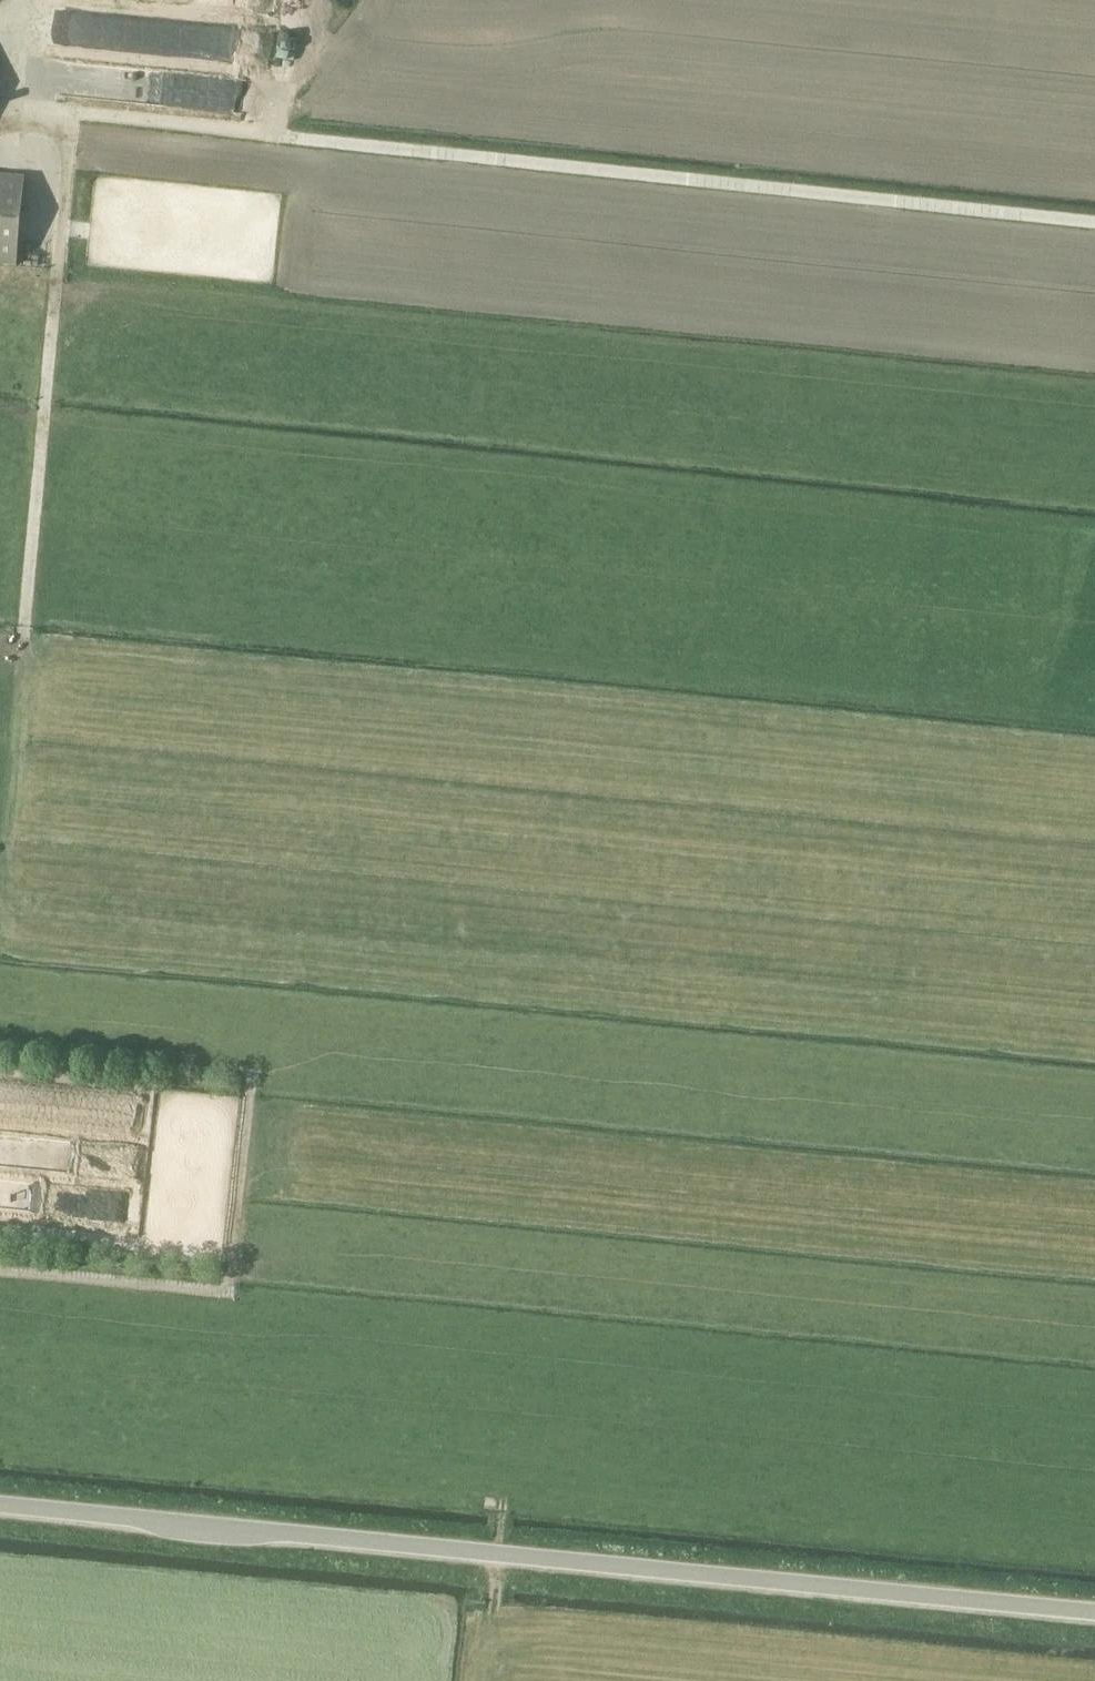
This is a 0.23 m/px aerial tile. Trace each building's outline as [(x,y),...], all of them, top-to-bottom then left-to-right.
[(0,173),(0,263),(17,264),(25,176),(0,173)]
